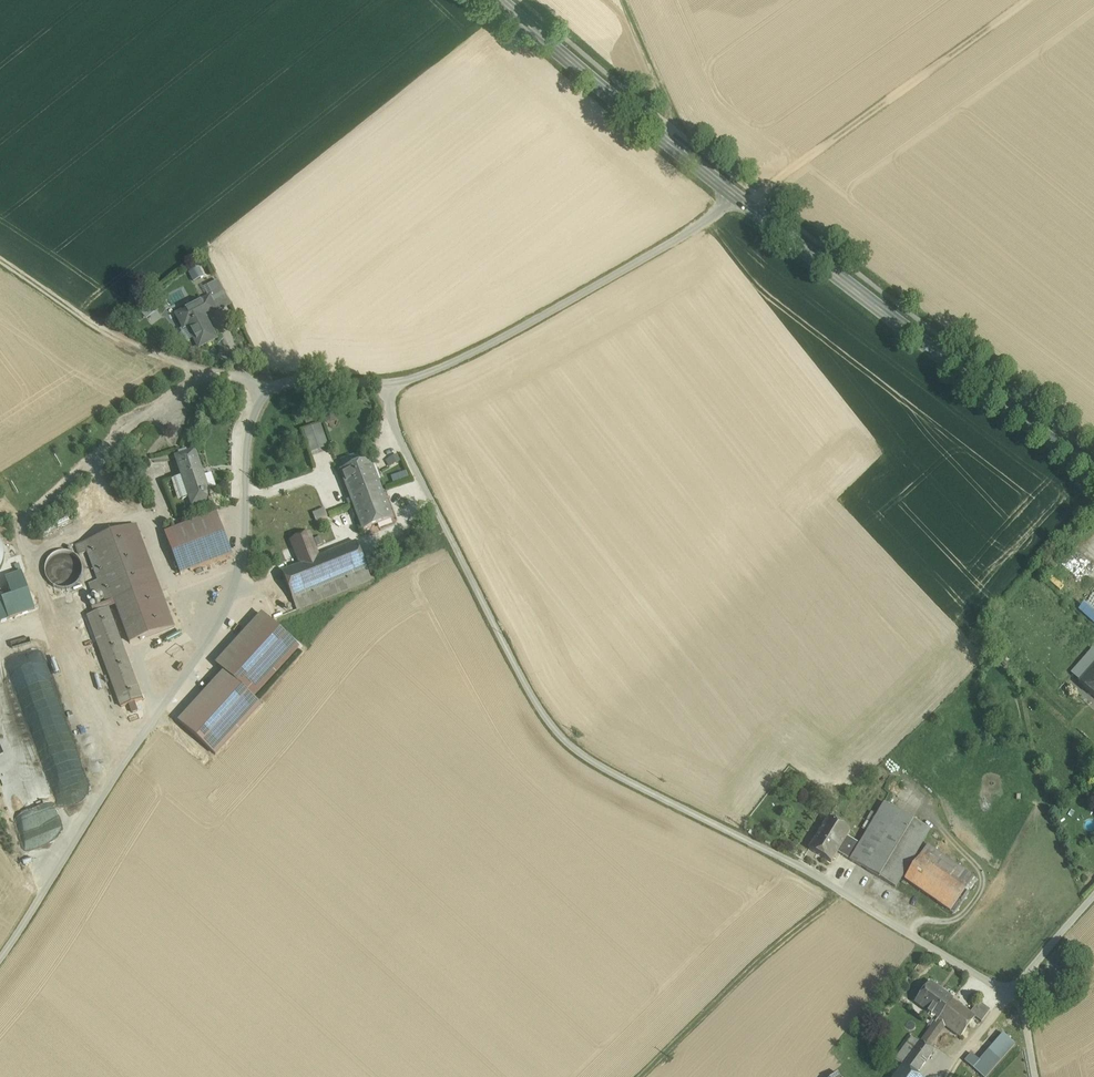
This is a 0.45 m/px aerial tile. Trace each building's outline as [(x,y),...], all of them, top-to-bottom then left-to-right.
[(197,266),(186,272),(191,282),(202,276),(197,266)] [(218,282),(208,287),(213,297),(223,292),(218,282)] [(213,297),(210,298),(217,312),(218,314),(231,307),(223,292),(213,297)] [(210,299),(189,310),(191,313),(178,319),(184,330),(188,328),(199,349),(216,340),(205,319),(217,312),(210,299)] [(177,316),(178,319),(191,313),(189,310),(177,316)] [(312,451),(329,445),(320,424),(304,430),(312,451)] [(213,500),(196,450),(175,457),(192,507),(213,500)] [(384,460),(388,466),(399,460),(395,453),(384,460)] [(370,461),(341,471),(352,499),(353,504),(353,503),(364,531),(364,530),(391,520),(392,520),(380,487),(370,461)] [(391,481),(401,479),(399,473),(390,476),(391,481)] [(328,512),(329,517),(349,510),(347,505),(328,512)] [(325,509),(313,514),(316,521),(328,517),(325,509)] [(217,514),(165,534),(180,575),(233,555),(217,514)] [(136,525),(84,543),(98,581),(102,593),(106,603),(114,600),(159,584),(136,525)] [(356,542),(320,557),(310,533),(290,540),(300,565),(282,572),(297,610),(371,580),(356,542)] [(81,578),(83,571),(81,563),(77,557),(71,553),(64,552),(56,553),(50,558),(46,564),(45,571),(46,578),(51,584),(57,588),(64,590),(71,588),(77,584),(81,578)] [(22,573),(5,579),(12,598),(29,592),(22,573)] [(98,581),(90,584),(94,596),(102,593),(98,581)] [(159,584),(114,600),(130,643),(175,626),(159,584)] [(12,598),(2,601),(9,620),(35,610),(29,592),(12,598)] [(1086,602),(1079,610),(1093,623),(1093,609),(1086,602)] [(142,700),(108,609),(88,617),(121,707),(142,700)] [(262,615),(217,665),(225,672),(179,722),(215,755),(261,706),(252,698),(298,648),(262,615)] [(96,801),(43,653),(6,666),(69,846),(96,801)] [(1078,682),(1093,696),(1093,664),(1078,682)] [(860,844),(847,836),(837,852),(850,860),(850,861),(895,888),(930,830),(884,803),(860,844)] [(849,831),(828,818),(809,850),(831,863),(837,852),(847,836),(850,831),(849,830),(849,831)] [(927,845),(904,880),(950,912),(964,891),(974,879),(927,845)] [(970,1013),(930,982),(914,1003),(937,1019),(945,1026),(960,1037),(975,1017),(975,1016),(970,1013)] [(990,1010),(979,1001),(970,1013),(975,1016),(975,1017),(981,1022),(990,1010)] [(937,1019),(920,1042),(928,1048),(945,1026),(937,1019)] [(980,1061),(971,1053),(964,1061),(983,1076),(986,1076),(1015,1044),(1003,1034),(980,1061)] [(912,1036),(894,1060),(902,1066),(920,1042),(912,1036)] [(894,1076),(918,1076),(916,1075),(933,1052),(928,1048),(920,1042),(902,1066),(894,1076)]
